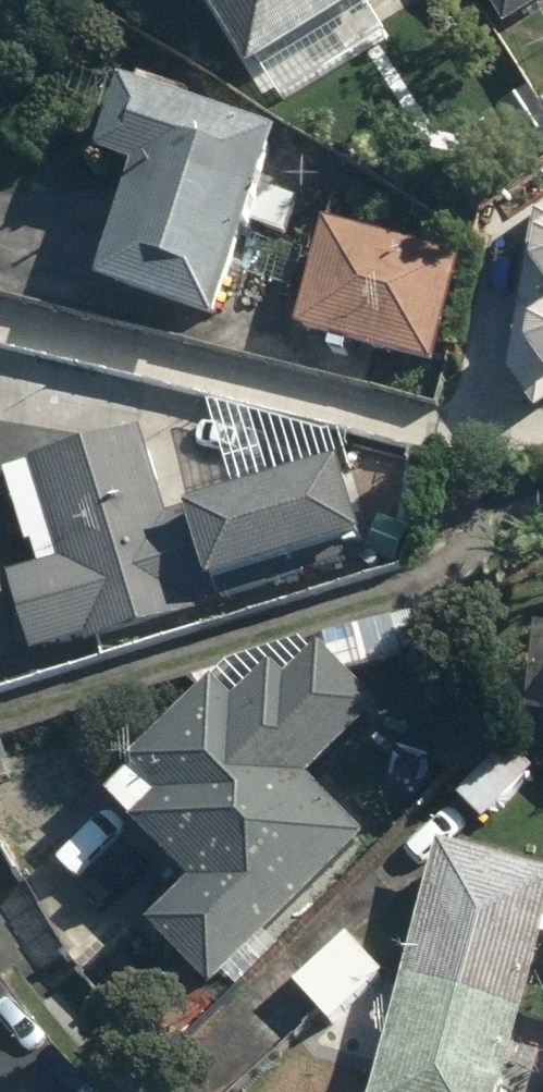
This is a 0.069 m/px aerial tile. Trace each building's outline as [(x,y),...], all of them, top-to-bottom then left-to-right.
[(234,96),(388,0),(174,0),(234,96)] [(496,40),(542,9),(542,0),(469,0),(496,40)] [(487,123),(522,169),(542,152),(542,81),(487,123)] [(127,106),(98,96),(70,176),(114,191),(76,299),(206,345),(244,237),(271,247),(285,208),(248,195),(262,155),(202,134),(210,112),(134,86),(127,106)] [(476,262),(501,293),(458,327),(536,424),(542,418),(542,207),(476,262)] [(454,259),(310,228),(286,343),(430,374),(454,259)] [(76,666),(198,624),(190,601),(356,543),(327,460),(155,520),(127,439),(5,482),(38,576),(0,589),(0,641),(9,665),(68,644),(76,666)] [(194,1005),(347,850),(295,799),(363,730),(303,671),(272,702),(248,678),(204,723),(187,706),(112,781),(122,791),(94,820),(175,901),(132,944),(194,1005)] [(532,787),(495,747),(434,804),(472,844),(532,787)] [(421,852),(360,1091),(493,1091),(542,895),(542,883),(421,852)] [(385,968),(332,913),(263,980),(316,1035),(385,968)]
